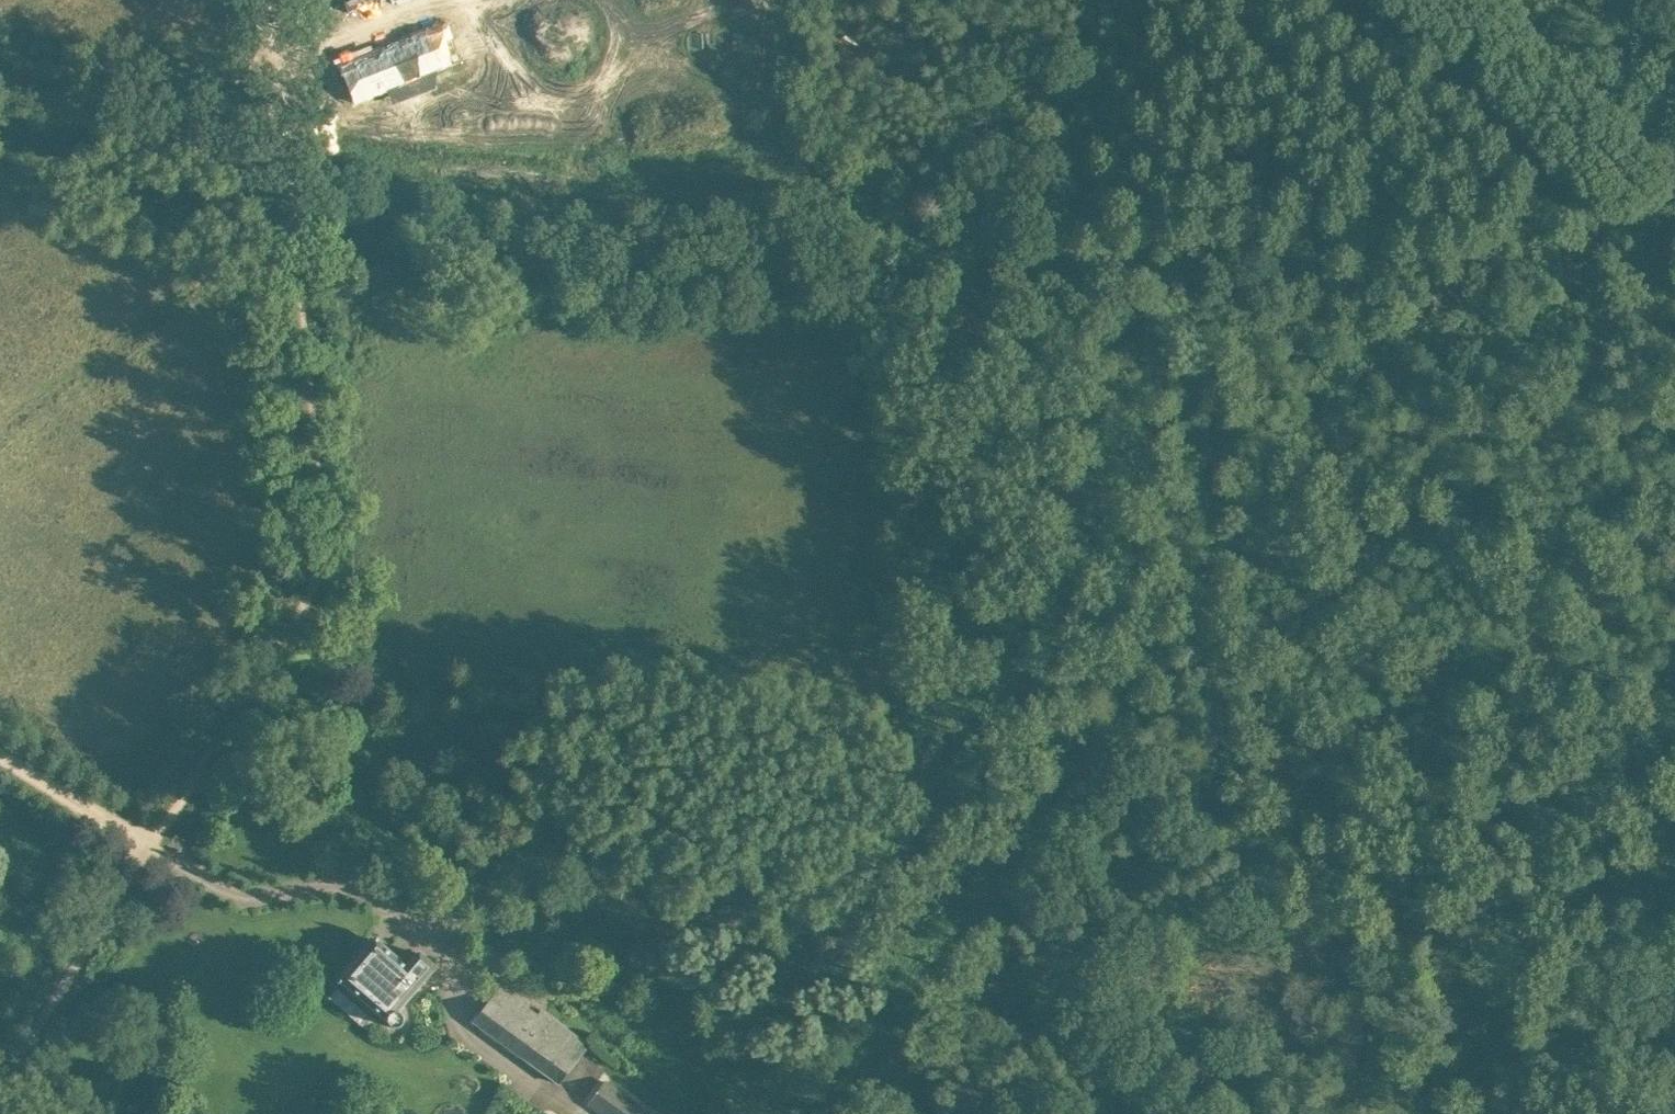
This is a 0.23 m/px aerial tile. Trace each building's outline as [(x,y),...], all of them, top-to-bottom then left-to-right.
[(448,27),(340,68),(354,103),(353,103),(393,88),(396,97),(428,84),(425,76),(450,67),(442,44),(453,40),(448,27)] [(391,1027),(393,1027),(394,1028),(396,1027),(399,1026),(400,1025),(401,1024),(402,1023),(402,1021),(403,1020),(402,1018),(402,1016),(402,1015),(401,1014),(400,1013),(397,1011),(435,967),(418,952),(406,967),(375,940),(340,980),(386,1020),(387,1021),(387,1023),(388,1024),(388,1025),(390,1026),(391,1027)] [(558,1083),(586,1044),(540,1009),(537,1013),(529,1007),(532,1003),(505,982),(474,1022),(558,1083)]
